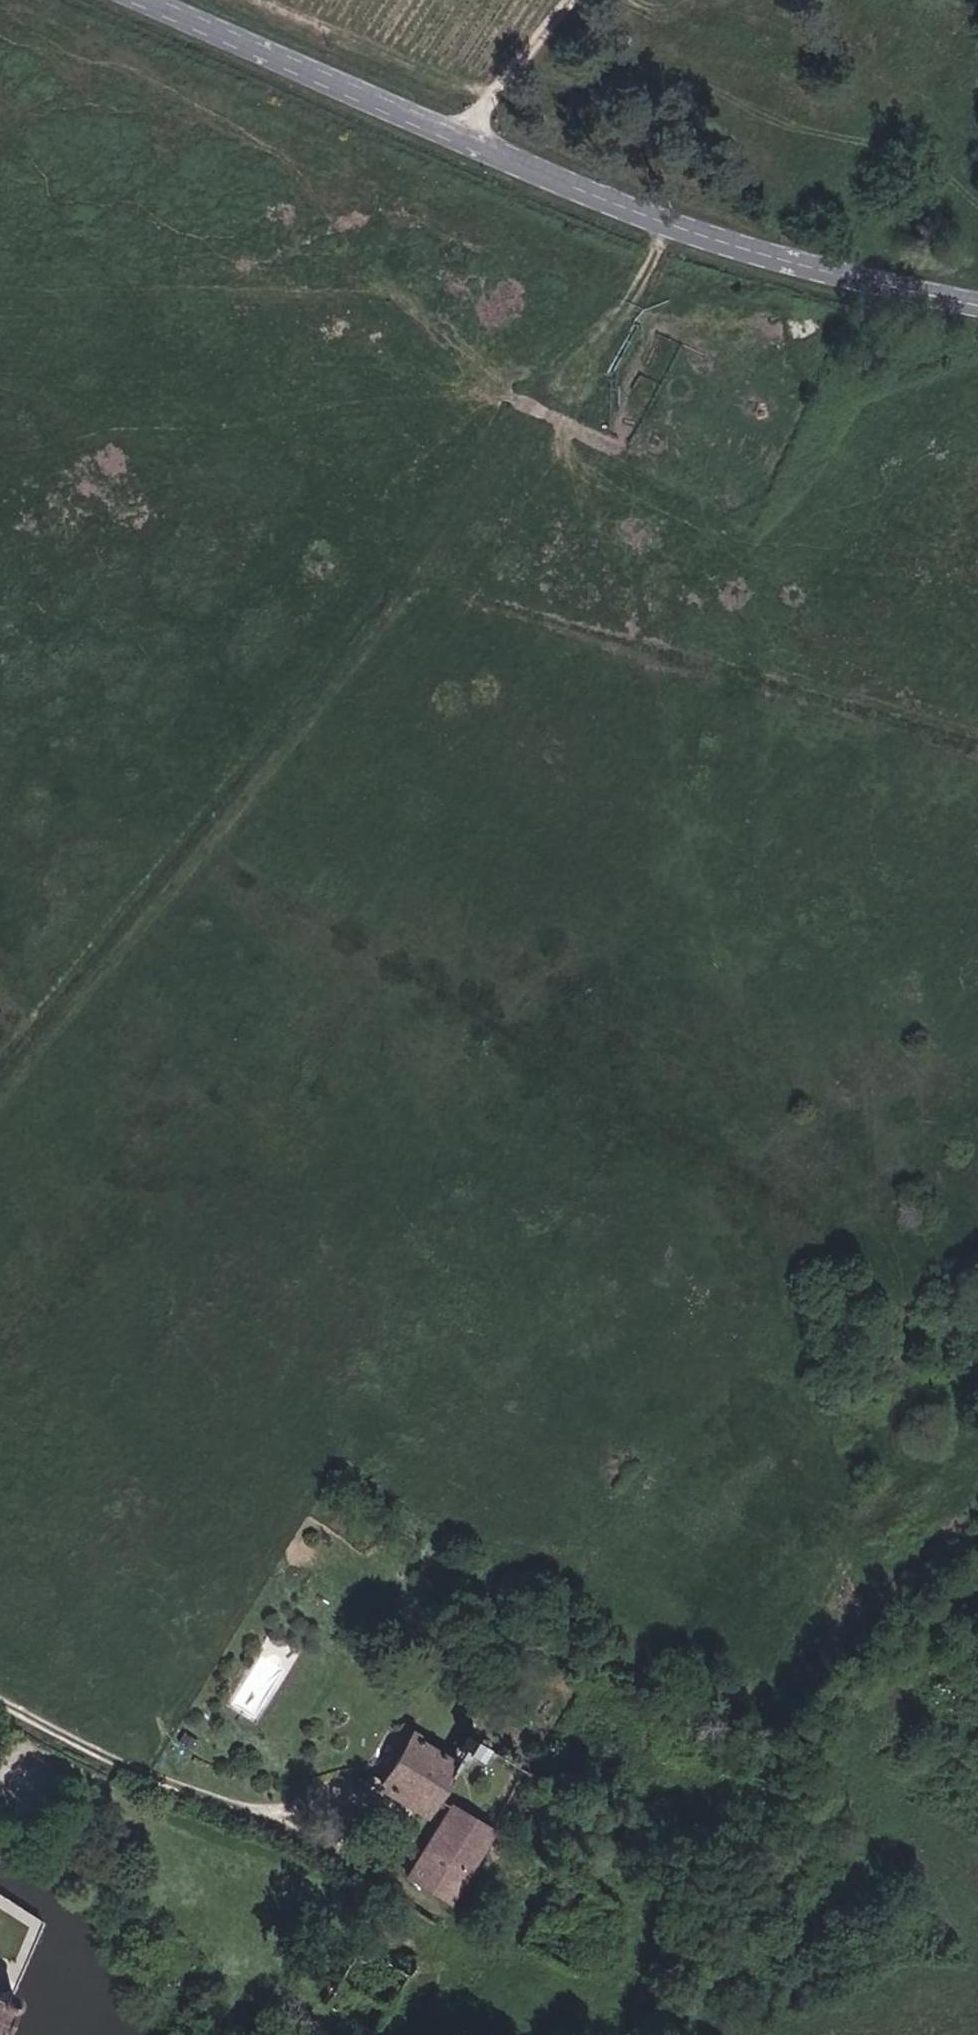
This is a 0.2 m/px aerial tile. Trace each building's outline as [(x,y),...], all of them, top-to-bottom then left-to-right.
[(476,1704),(485,1693),(473,1684),(464,1695),(476,1704)] [(463,1759),(413,1729),(378,1792),(429,1823),(463,1759)] [(498,1830),(452,1804),(405,1879),(452,1909),(498,1830)] [(13,2001),(17,1991),(0,1984),(0,2013),(6,1998),(13,2001)]
